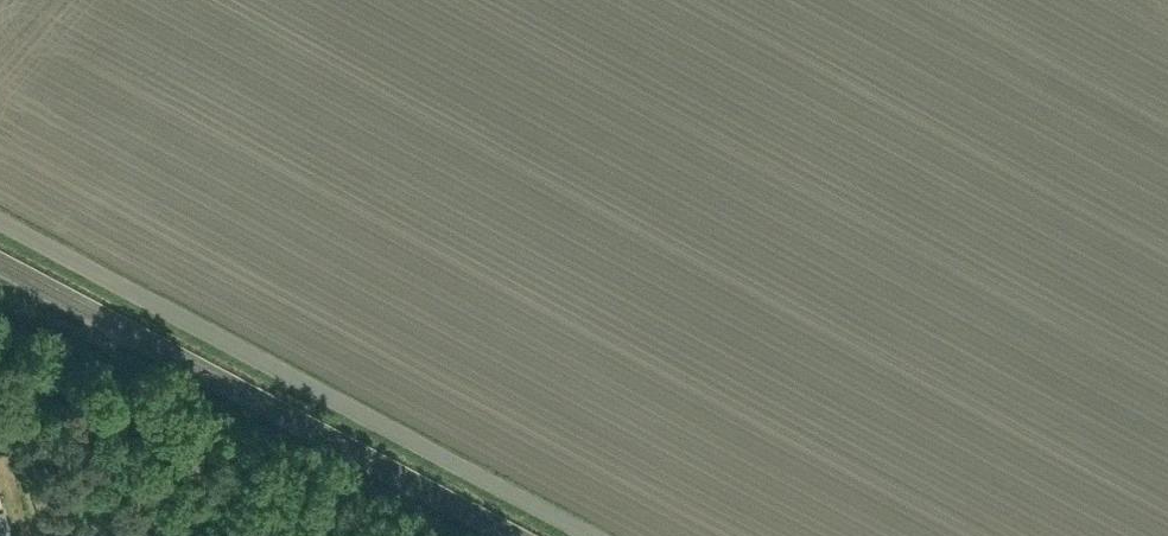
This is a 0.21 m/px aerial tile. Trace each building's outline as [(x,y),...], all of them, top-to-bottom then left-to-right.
[(5,500),(0,502),(0,535),(15,535),(5,500)]
